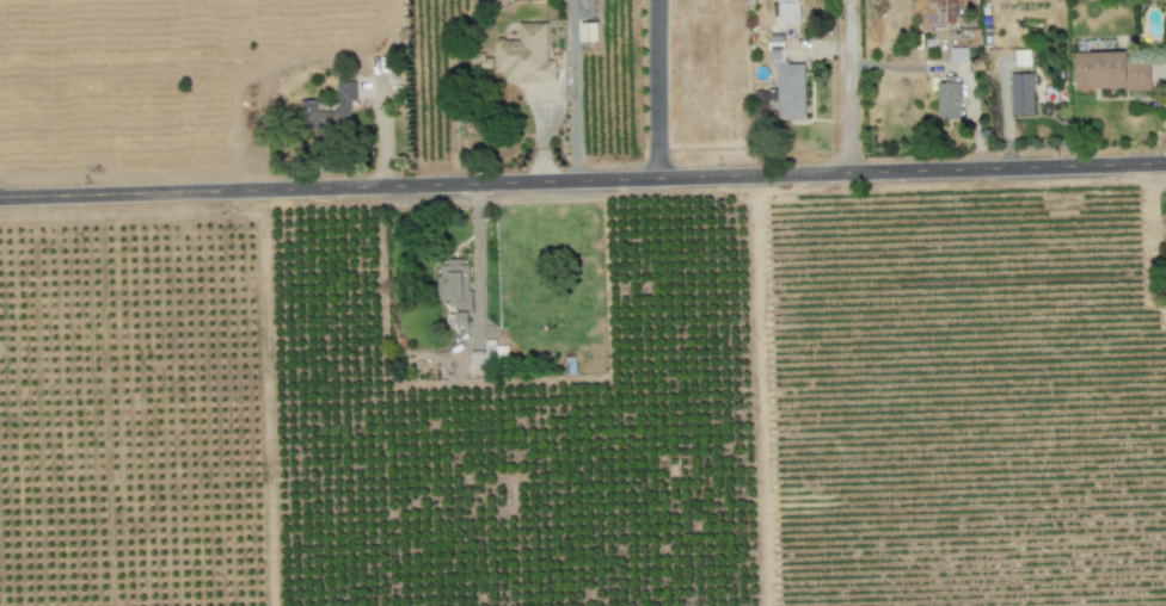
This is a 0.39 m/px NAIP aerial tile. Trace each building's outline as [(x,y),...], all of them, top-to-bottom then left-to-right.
[(779,22),(800,21),(799,0),(778,0),(779,22)] [(548,21),(519,21),(519,38),(494,38),(494,70),(504,70),(504,81),(555,81),(555,59),(548,59),(548,21)] [(950,60),(968,61),(969,47),(950,47),(950,60)] [(1015,65),(1031,65),(1031,49),(1015,49),(1015,65)] [(1074,52),(1075,90),(1151,88),(1151,62),(1128,62),(1127,50),(1074,52)] [(778,117),(805,116),(804,62),(786,63),(785,54),(772,54),(773,66),(777,66),(778,117)] [(1033,72),(1011,73),(1011,114),(1034,113),(1033,72)] [(300,99),(301,127),(349,125),(348,100),(356,99),(356,80),(336,81),(337,109),(317,110),(317,99),(300,99)] [(938,118),(961,117),(960,81),(937,82),(938,118)] [(457,324),(470,323),(469,260),(438,261),(439,302),(456,302),(457,324)] [(485,351),(471,351),(470,366),(496,367),(496,347),(496,339),(485,339),(485,351)]
